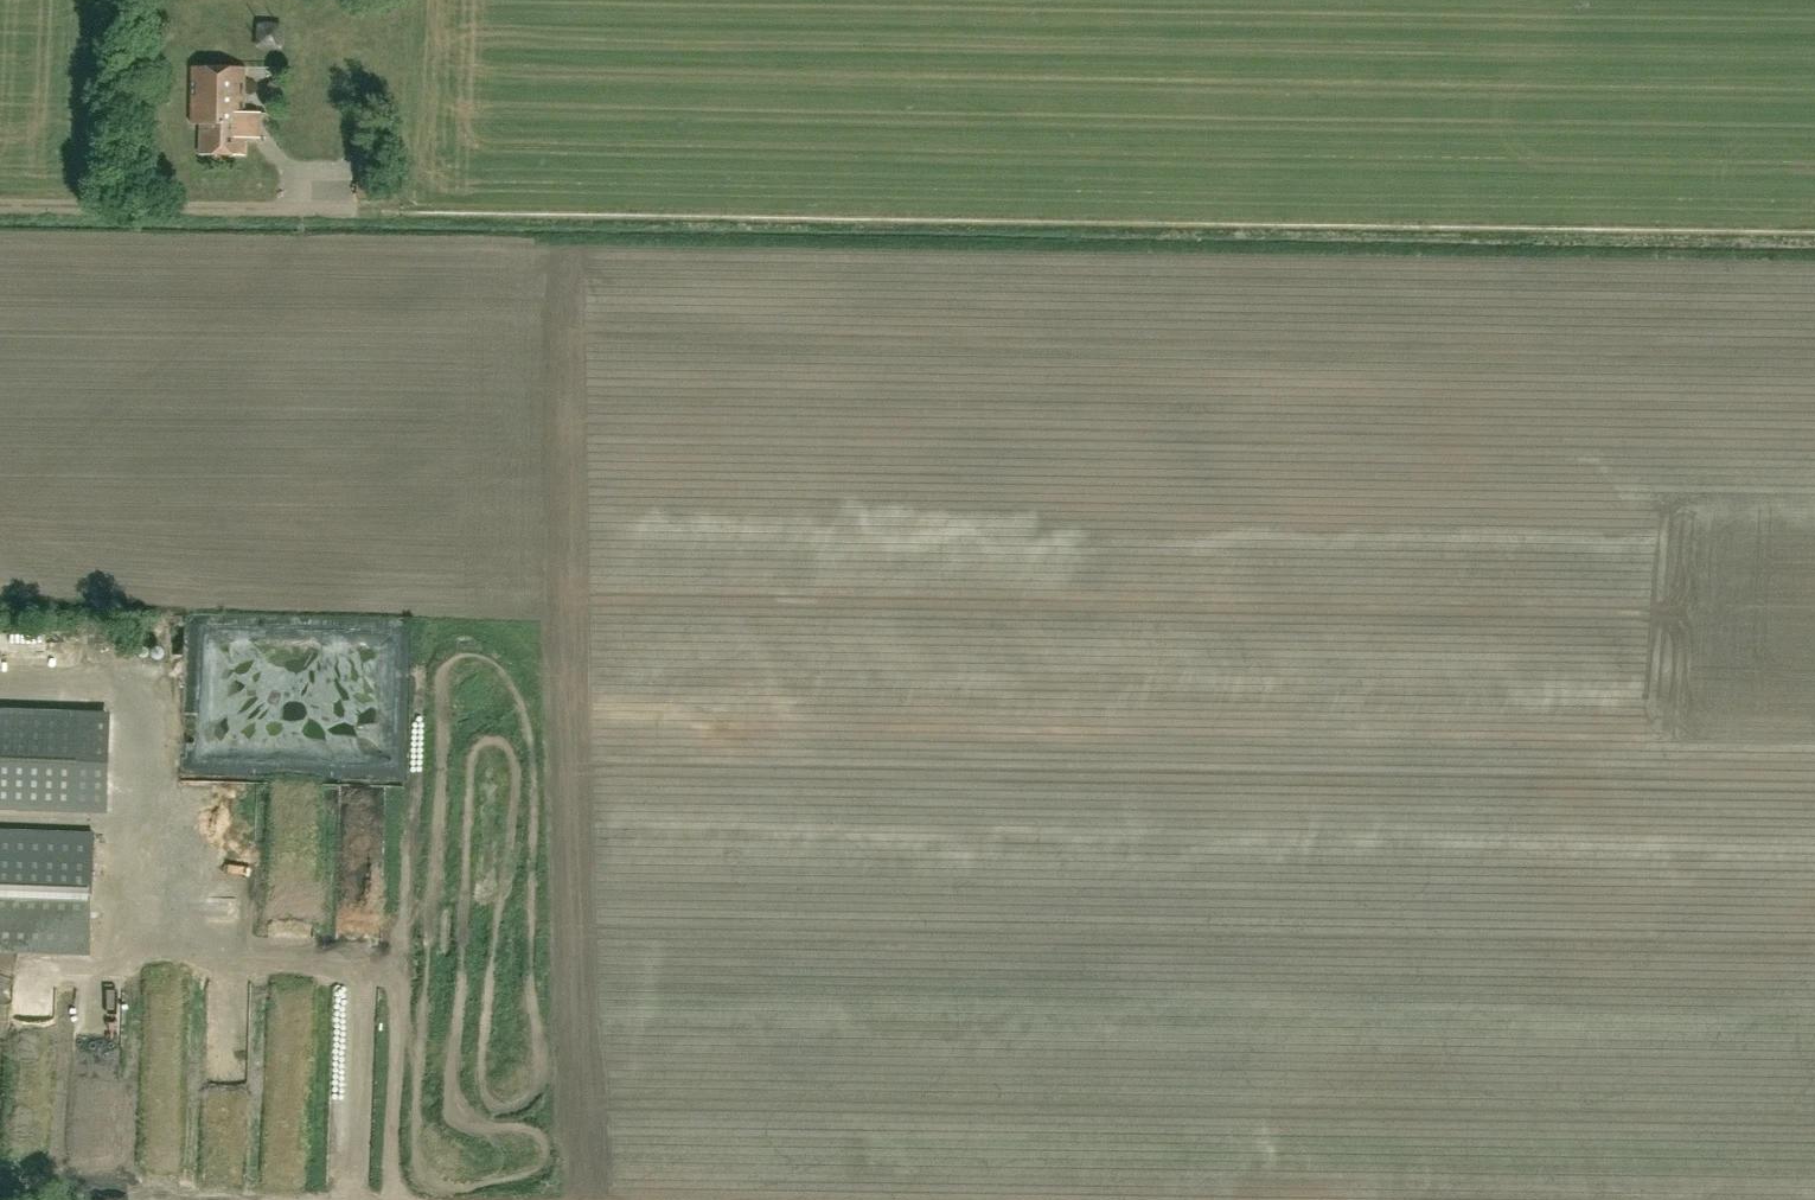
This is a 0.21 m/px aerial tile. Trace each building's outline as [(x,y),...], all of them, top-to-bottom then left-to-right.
[(191,66),(190,124),(201,124),(200,154),(244,155),(246,67),(191,66)] [(288,700),(311,710),(318,694),(295,684),(288,700)] [(270,690),(254,694),(257,710),(273,706),(270,690)] [(218,721),(232,702),(217,692),(204,712),(218,721)] [(0,710),(0,806),(74,808),(78,713),(0,710)] [(244,728),(250,743),(278,732),(272,717),(244,728)] [(90,953),(94,834),(0,831),(0,950),(90,953)]
